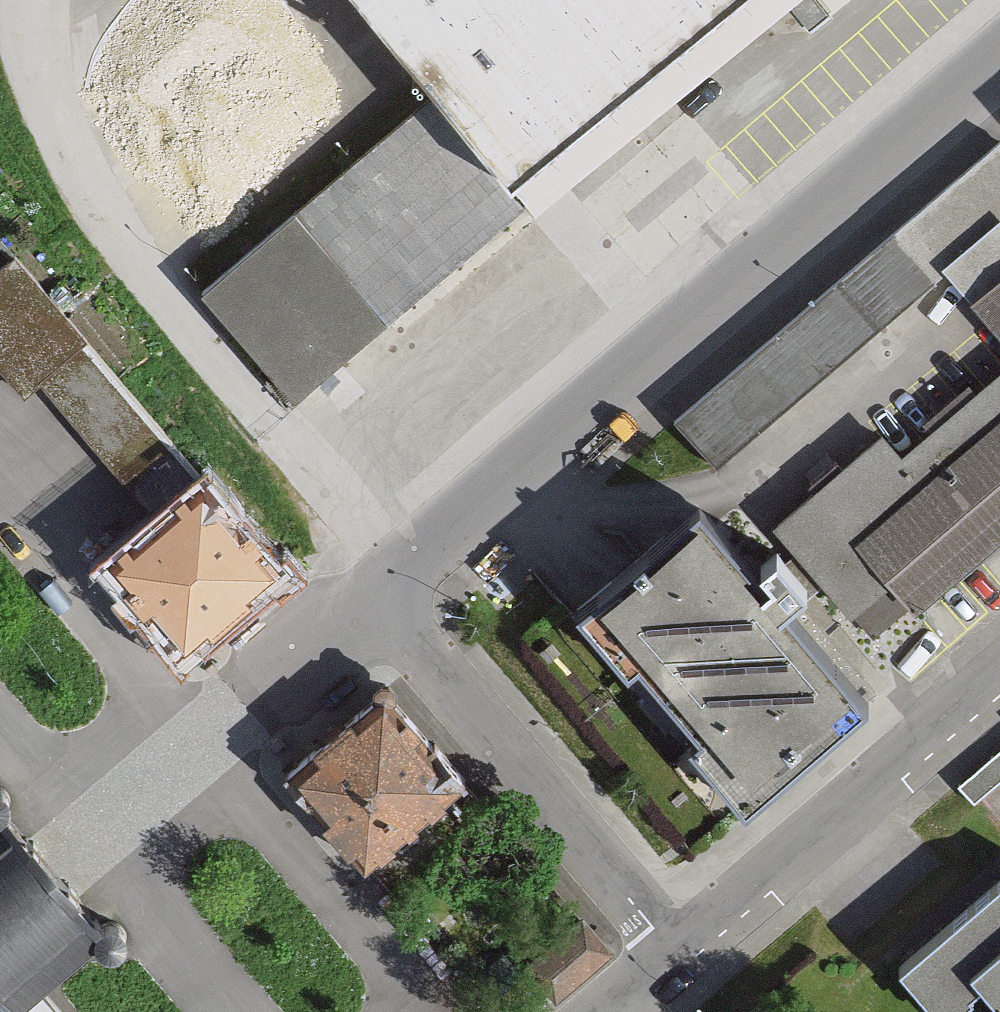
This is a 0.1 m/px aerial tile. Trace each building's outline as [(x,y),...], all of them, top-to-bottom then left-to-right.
[(434,90),(514,187),(744,0),(361,0),(434,90)] [(514,187),(528,209),(786,0),(744,0),(514,187)] [(434,90),(299,204),(382,301),(514,187),(434,90)] [(672,412),(718,465),(950,267),(973,294),(999,271),(999,134),(999,132),(672,412)] [(285,383),(382,301),(299,204),(202,285),(285,383)] [(0,265),(0,360),(24,389),(86,336),(14,252),(0,265)] [(973,294),(999,326),(999,271),(973,294)] [(883,424),(773,516),(874,636),(915,601),(999,530),(999,363),(901,446),(883,424)] [(205,468),(105,554),(185,647),(275,570),(287,570),(293,565),(293,556),(287,551),(276,551),(205,468)] [(746,804),(868,704),(786,604),(811,584),(778,544),(759,560),(771,574),(761,583),(701,511),(582,608),(629,663),(641,653),(708,734),(696,743),(746,804)] [(376,687),(281,768),(363,863),(469,772),(395,687),(395,678),(390,672),(381,671),(376,677),(376,687)] [(958,784),(976,804),(999,783),(999,747),(958,784)] [(0,796),(0,1011),(76,1011),(49,980),(112,926),(65,871),(17,816),(0,796)] [(901,963),(944,1011),(947,1011),(986,978),(999,995),(999,877),(901,963)] [(612,949),(582,914),(538,951),(526,962),(555,997),(612,949)]
